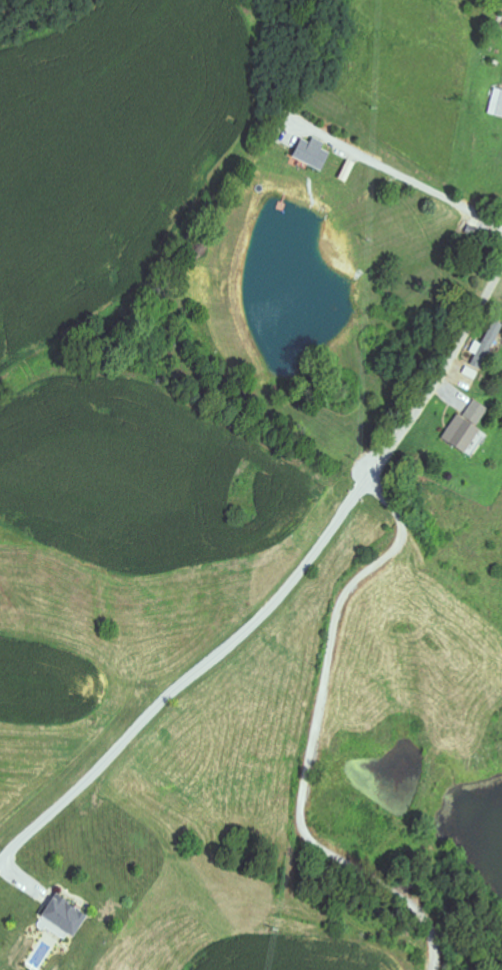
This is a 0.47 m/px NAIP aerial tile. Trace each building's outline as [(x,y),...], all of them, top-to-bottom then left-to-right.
[(497,88),(490,115),(501,118),(501,89),(497,88)] [(305,139),(296,158),(325,172),(334,154),(325,150),(328,144),(315,138),(313,143),(305,139)] [(473,366),(486,372),(501,337),(501,325),(495,322),(484,345),(477,342),(472,353),(477,356),(473,366)] [(458,415),(444,441),(475,458),(488,435),(479,430),(490,409),(475,400),(465,419),(458,415)] [(93,914),(60,894),(40,925),(66,941),(72,933),(79,937),(93,914)]
